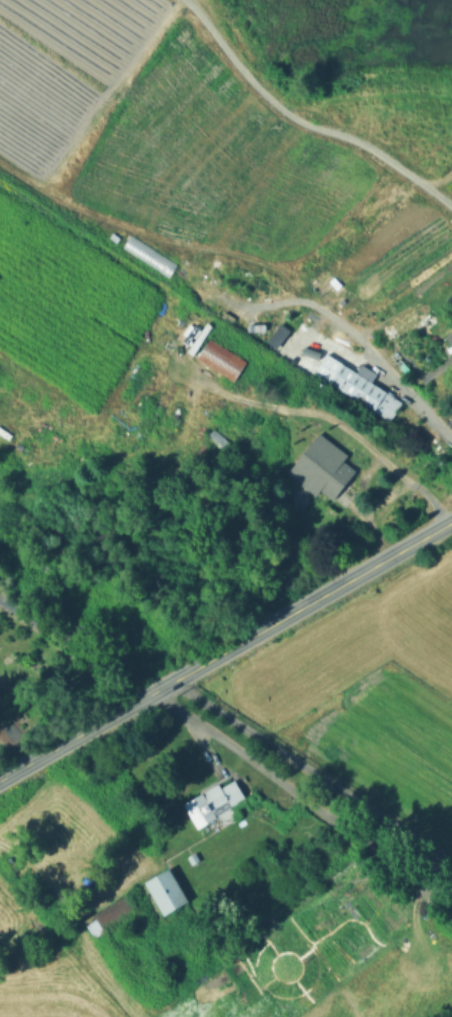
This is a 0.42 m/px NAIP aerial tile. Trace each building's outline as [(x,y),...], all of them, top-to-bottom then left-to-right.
[(222,311),(200,296),(204,290),(226,305),(222,311)] [(278,348),(269,341),(282,322),(292,329),(278,348)] [(246,359),(234,380),(197,358),(209,337),(246,359)] [(403,401),(391,421),(315,372),(328,352),(403,401)] [(233,443),(216,462),(199,447),(215,428),(233,443)] [(335,499),(322,490),(318,495),(288,472),(320,431),(349,453),(345,461),(358,470),(335,499)] [(234,780),(246,799),(199,828),(184,803),(220,782),(222,787),(234,780)] [(203,860),(193,866),(188,856),(197,851),(203,860)] [(192,902),(166,916),(148,883),(173,869),(192,902)] [(136,910),(94,936),(84,919),(127,894),(136,910)]
